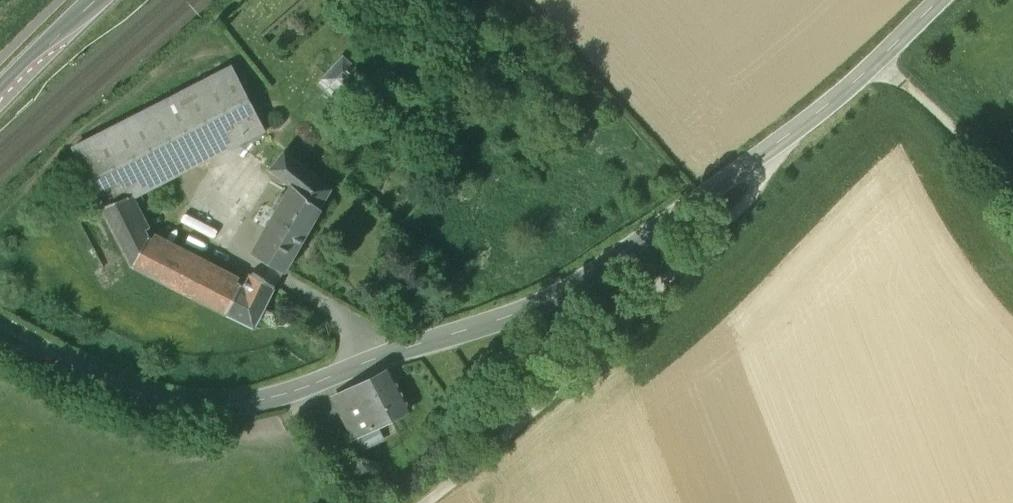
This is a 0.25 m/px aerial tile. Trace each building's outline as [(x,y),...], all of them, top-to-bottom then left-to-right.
[(342,56),(321,79),(342,97),(363,74),(355,67),(359,63),(354,59),(350,63),(342,56)] [(246,63),(237,68),(241,76),(250,71),(246,63)] [(233,66),(73,148),(102,206),(129,198),(229,147),(241,156),(246,150),(265,129),(233,66)] [(331,189),(284,151),(269,169),(287,183),(284,189),(288,192),(284,198),(280,195),(272,209),(276,212),(266,229),(275,235),(261,259),(272,265),(283,272),(331,189)] [(245,287),(148,237),(129,198),(102,206),(133,265),(253,328),(267,301),(245,287)] [(283,272),(272,265),(264,280),(275,287),(283,272)] [(264,280),(252,273),(245,287),(267,301),(275,287),(264,280)] [(389,371),(334,399),(354,440),(410,411),(389,371)]
